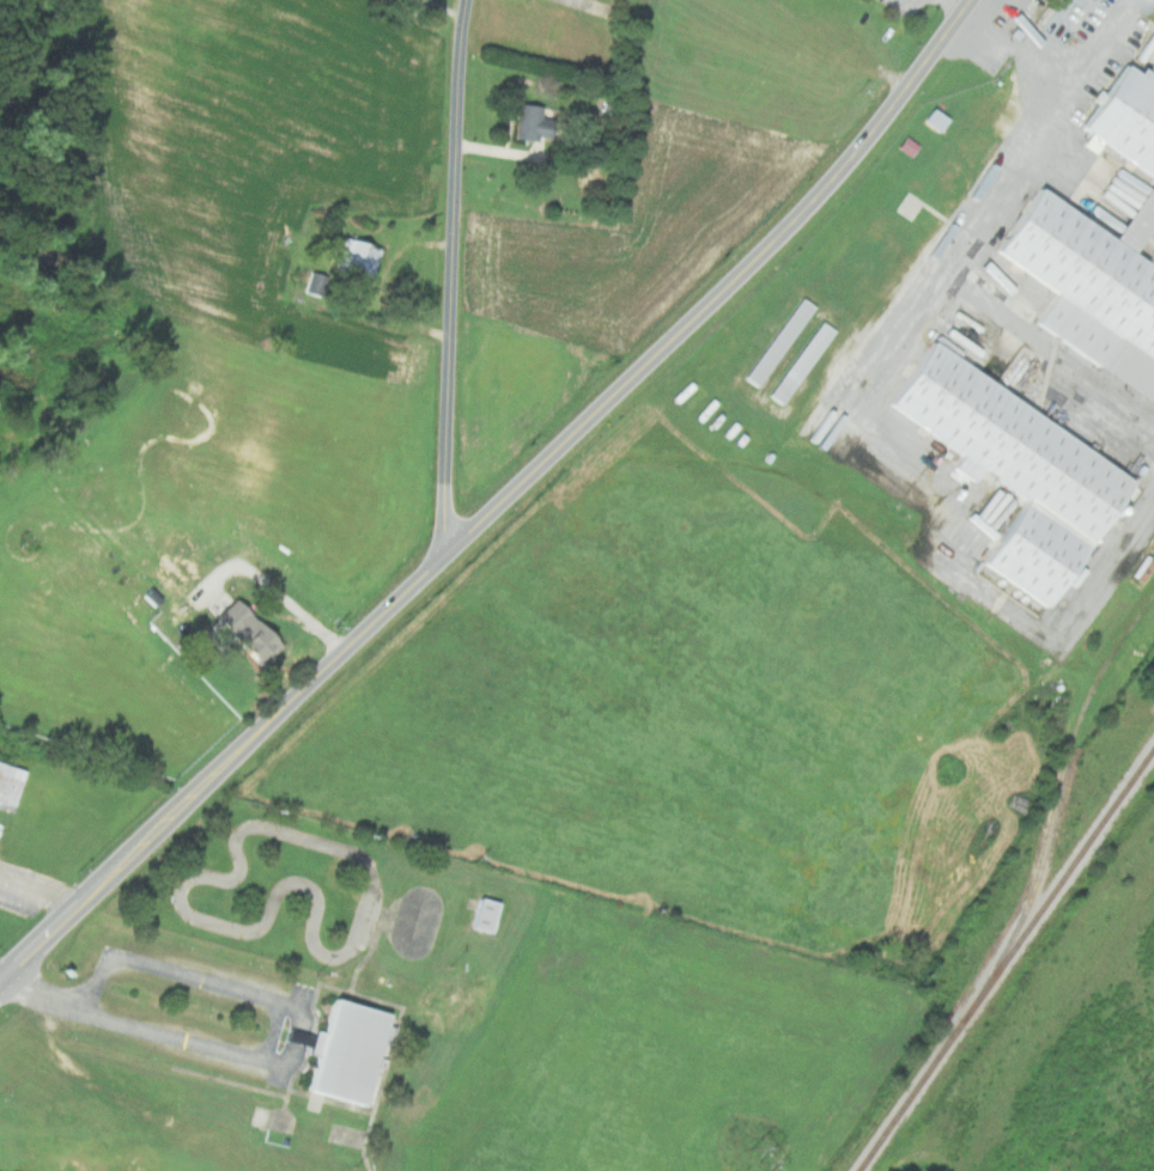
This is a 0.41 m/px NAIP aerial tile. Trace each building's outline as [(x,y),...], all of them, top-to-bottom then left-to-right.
[(1151,250),(1145,261),(1132,254),(1149,225),(1153,228),(1153,73),(1123,55),(1080,127),(1088,131),(1081,144),(1095,152),(1100,143),(1152,174),(1115,236),(1031,186),(992,252),(1054,288),(1031,327),(1153,399),(1153,251),(1151,250)] [(535,135),(545,136),(546,119),(539,118),(540,104),(517,102),(514,138),(535,140),(535,135)] [(369,277),(379,247),(342,236),(333,266),(369,277)] [(746,379),(760,387),(811,304),(797,295),(746,379)] [(810,363),(833,330),(820,320),(768,394),(779,402),(807,361),(810,363)] [(979,564),(1048,607),(1132,473),(923,343),(884,404),(959,451),(950,466),(973,481),(980,471),(1021,496),(979,564)] [(278,643),(229,599),(210,619),(259,664),(278,643)] [(12,806),(23,769),(0,762),(0,803),(12,806)] [(469,926),(490,932),(498,902),(477,897),(469,926)] [(304,1091),(363,1105),(385,1011),(327,998),(304,1091)]
